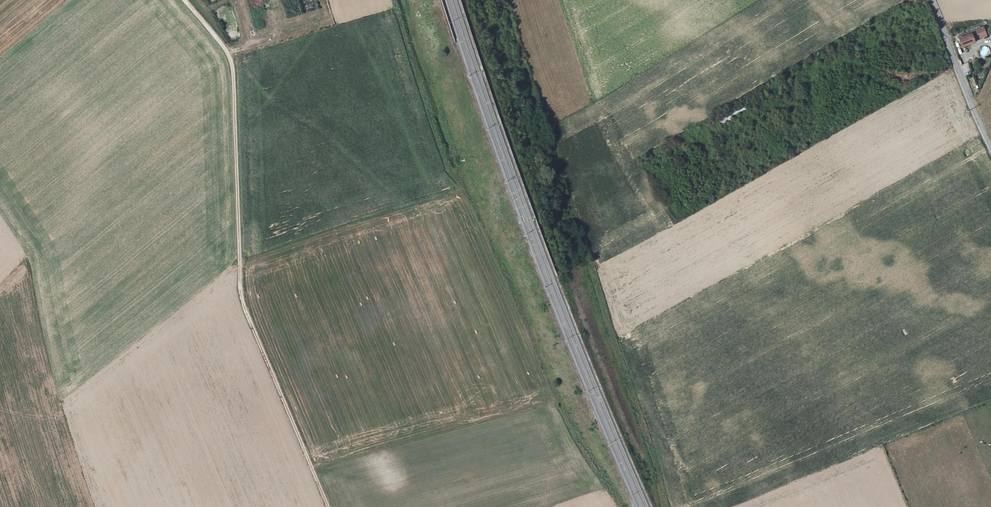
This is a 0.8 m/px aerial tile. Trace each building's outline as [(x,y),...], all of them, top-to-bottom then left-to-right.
[(960,49),(972,44),(971,43),(983,37),(979,29),(956,39),(960,49)] [(983,58),(990,54),(990,53),(987,45),(979,49),(983,58)] [(971,73),(968,65),(962,68),(966,75),(971,73)]
